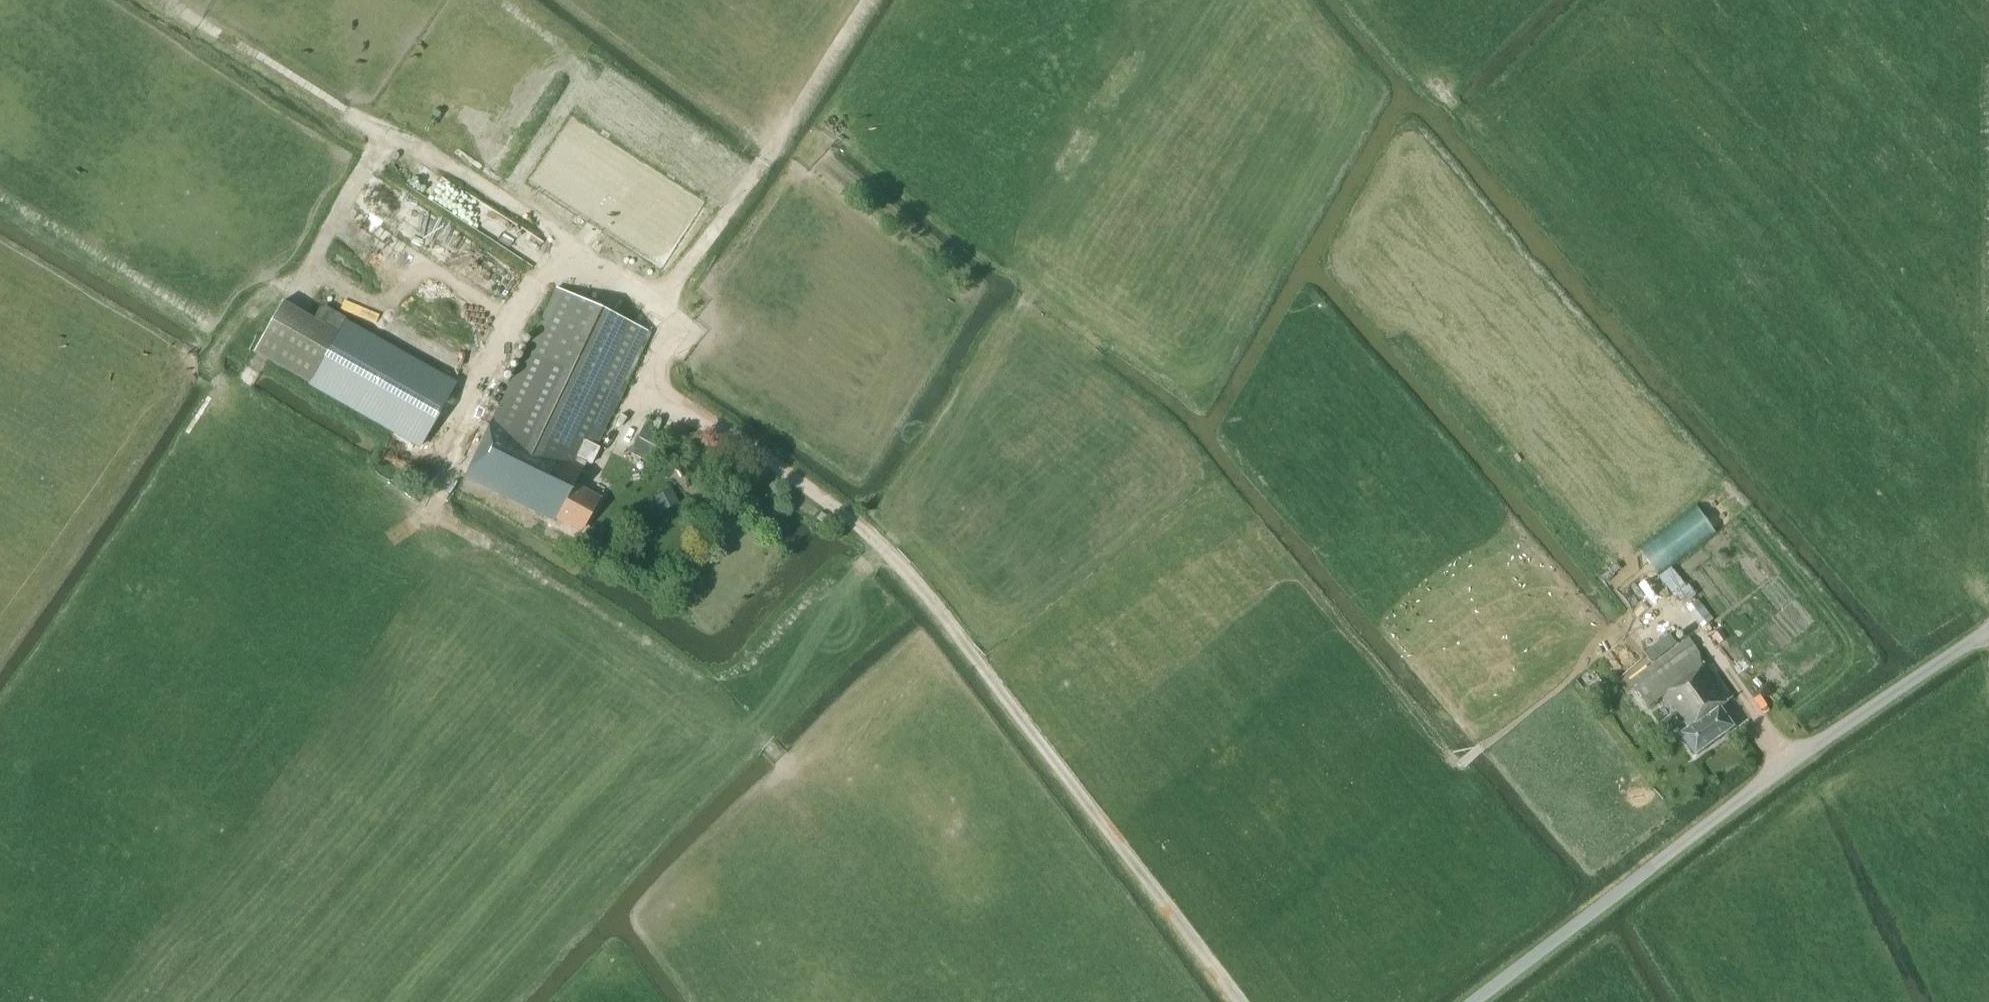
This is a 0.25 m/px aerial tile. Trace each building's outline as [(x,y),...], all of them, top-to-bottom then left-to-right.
[(473,208),(479,197),(427,163),(414,182),(478,225),(484,216),(473,208)] [(555,287),(494,416),(492,415),(464,475),(555,520),(556,518),(574,527),(576,521),(585,526),(601,497),(574,483),(585,460),(590,462),(597,445),(592,443),(646,329),(555,287)] [(252,351),(420,445),(455,384),(342,320),(336,331),(281,300),(252,351)] [(654,461),(666,438),(643,425),(630,449),(654,461)] [(659,494),(666,508),(679,502),(672,488),(659,494)] [(1662,573),(1720,528),(1701,504),(1644,549),(1662,573)] [(1698,598),(1687,607),(1704,628),(1715,620),(1698,598)] [(1729,636),(1723,628),(1712,636),(1718,644),(1729,636)] [(1683,734),(1696,752),(1733,726),(1720,707),(1733,697),(1690,637),(1631,680),(1650,706),(1663,697),(1675,713),(1662,723),(1670,733),(1686,722),(1690,728),(1683,734)]
